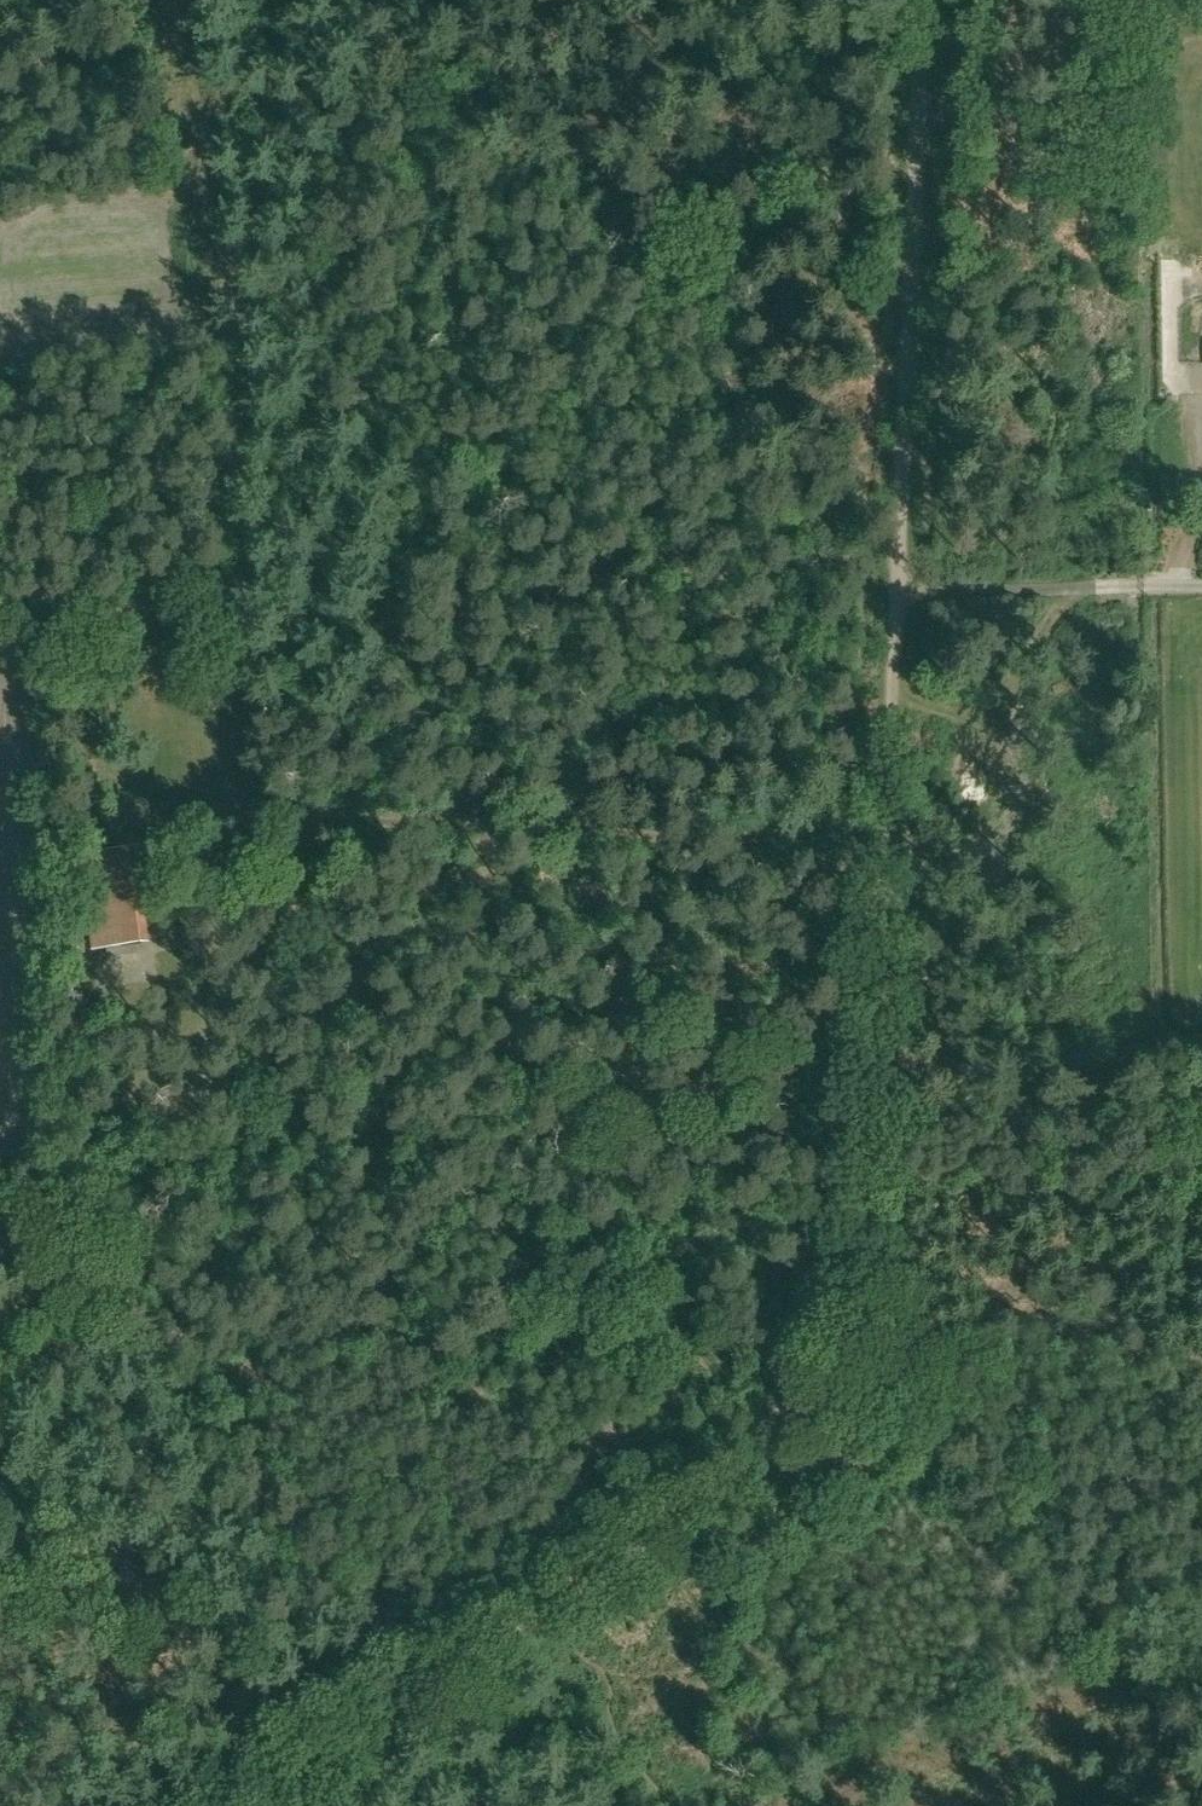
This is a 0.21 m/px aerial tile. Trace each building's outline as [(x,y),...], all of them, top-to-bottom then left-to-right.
[(133,944),(137,944),(127,849),(76,855),(86,949),(100,948),(100,955),(134,951),(133,944)]
